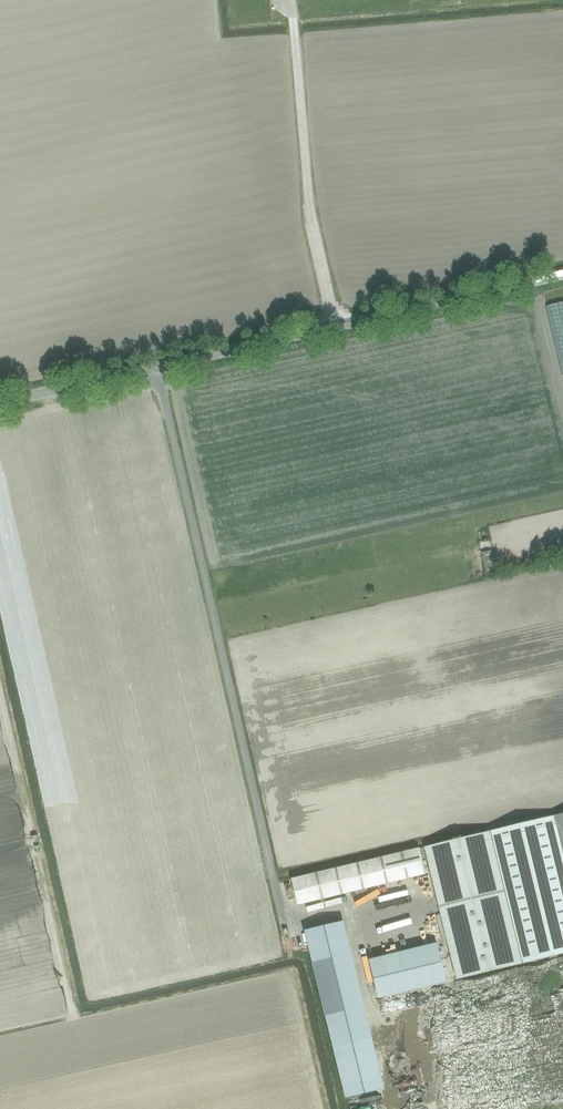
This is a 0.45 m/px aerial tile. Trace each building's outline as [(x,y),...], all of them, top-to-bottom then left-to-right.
[(424,847),(440,915),(436,916),(443,946),(448,945),(457,980),(562,953),(562,813),(424,847)] [(424,875),(417,847),(291,878),(298,905),(424,875)] [(385,1089),(344,921),(305,930),(346,1098),(385,1089)] [(447,982),(438,942),(369,959),(378,999),(447,982)]
